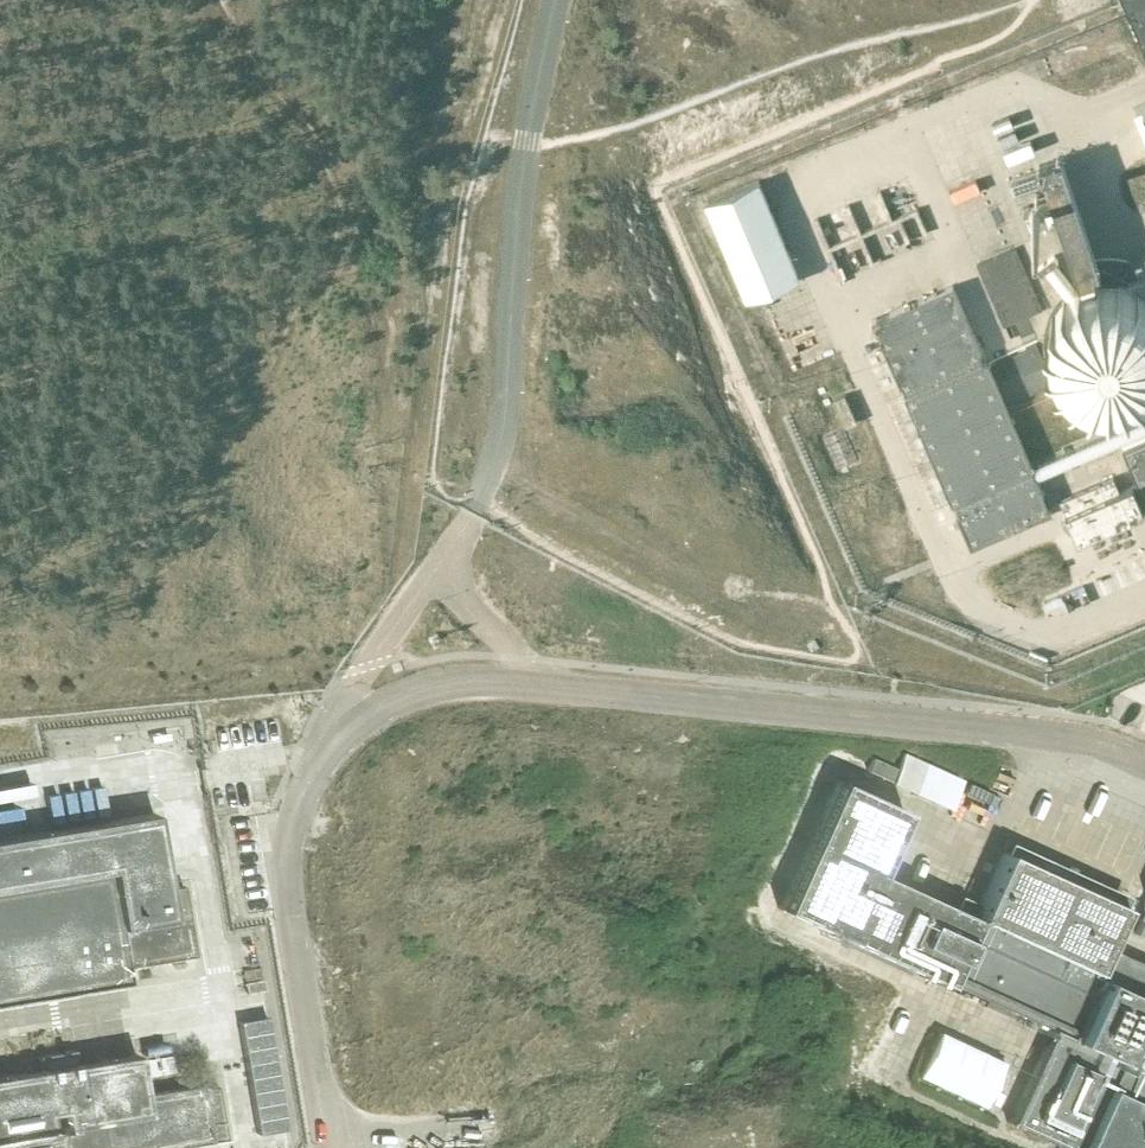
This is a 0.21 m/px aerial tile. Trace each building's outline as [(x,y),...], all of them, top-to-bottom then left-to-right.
[(1144,52),(1144,0),(1123,0),(1144,52)] [(1143,107),(1134,110),(1144,136),(1144,105),(1142,106),(1143,107)] [(1125,287),(1124,286),(1126,258),(1094,256),(1062,160),(1056,162),(1055,157),(1039,163),(1081,290),(1081,291),(1078,292),(1055,262),(1044,270),(1067,300),(1058,311),(1052,324),(1049,337),(1050,351),(1054,365),(1060,377),(1070,387),(1083,395),(1097,400),(1112,401),(1127,397),(1141,391),(1144,387),(1144,276),(1125,287)] [(759,179),(705,202),(745,298),(799,275),(759,179)] [(1016,247),(976,263),(1004,325),(1043,309),(1016,247)] [(970,547),(1052,512),(953,284),(872,320),(970,547)] [(844,393),(834,398),(846,425),(856,420),(844,393)] [(1144,412),(1141,405),(1121,414),(1131,438),(1120,442),(1122,447),(1137,480),(1138,481),(1142,490),(1144,497),(1144,412)] [(1067,496),(1084,535),(1144,508),(1144,497),(1142,490),(1138,481),(1137,480),(1125,486),(1119,473),(1113,476),(1095,483),(1067,496)] [(873,757),(867,770),(890,781),(890,782),(947,808),(961,778),(903,752),(896,768),(873,757)] [(1049,1143),(1053,1145),(1054,1142),(1066,1147),(1144,1147),(1144,965),(1101,945),(1124,894),(1006,841),(972,916),(873,872),(902,809),(836,779),(778,908),(942,983),(943,980),(983,998),(980,1005),(1009,1017),(1012,1011),(1037,1022),(1048,1027),(1048,1029),(1050,1029),(1029,1074),(1009,1120),(1007,1119),(1005,1123),(1009,1125),(1010,1122),(1028,1130),(1026,1133),(1031,1136),(1033,1133),(1050,1140),(1049,1143)] [(0,838),(0,1003),(127,983),(125,966),(193,955),(182,885),(165,888),(153,813),(0,838)] [(283,1127),(265,1016),(237,1020),(255,1131),(283,1127)] [(38,1069),(0,1075),(0,1147),(167,1147),(225,1139),(216,1088),(201,1089),(201,1084),(141,1094),(135,1054),(74,1064),(72,1049),(36,1055),(38,1069)]
